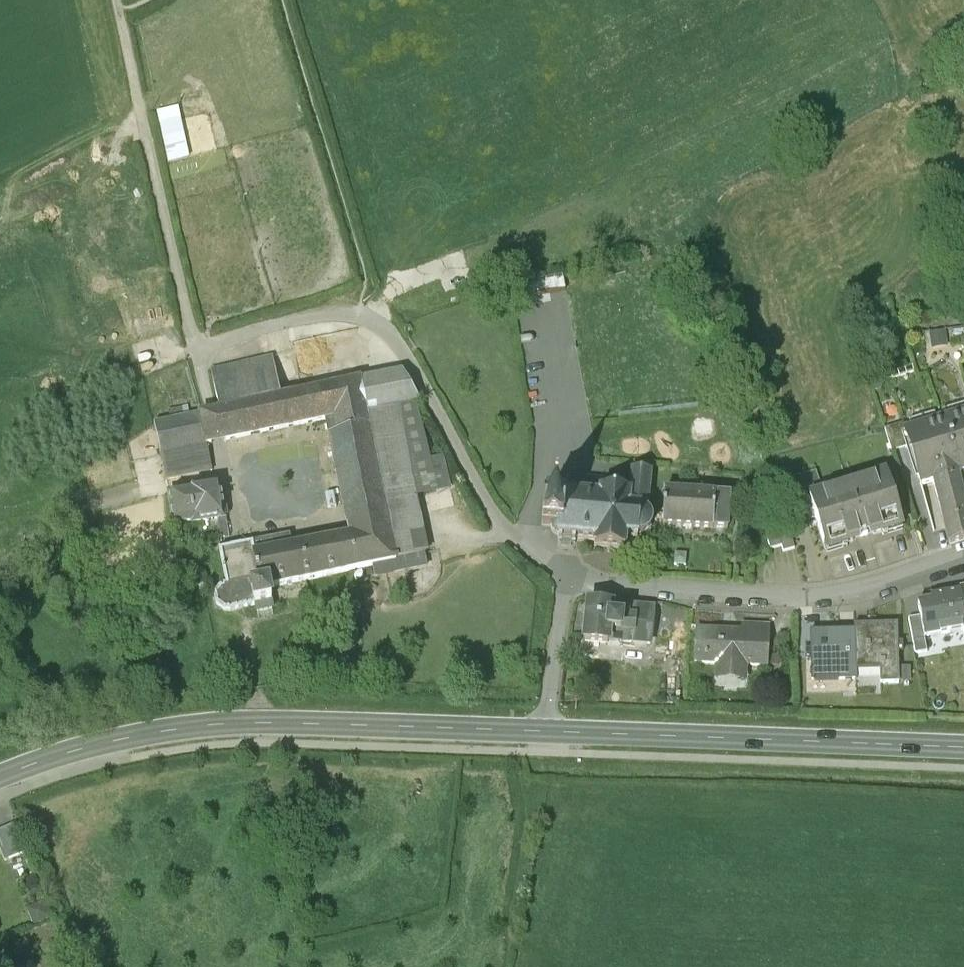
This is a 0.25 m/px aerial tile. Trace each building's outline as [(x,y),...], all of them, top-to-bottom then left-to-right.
[(181,116),(160,121),(169,161),(191,157),(181,116)] [(547,287),(525,291),(528,307),(550,303),(547,287)] [(944,334),(929,336),(931,352),(947,350),(944,334)] [(216,412),(277,400),(271,357),(209,371),(216,412)] [(401,375),(358,384),(365,418),(416,408),(401,375)] [(322,427),(325,443),(368,435),(365,418),(358,384),(277,400),(216,412),(200,415),(207,451),(322,427)] [(416,408),(365,418),(368,435),(395,570),(372,575),(374,583),(426,571),(423,559),(427,557),(415,501),(449,493),(442,461),(430,463),(416,408)] [(207,451),(200,415),(151,425),(164,483),(212,474),(207,451)] [(903,435),(908,450),(920,493),(931,490),(947,548),(963,544),(963,505),(957,479),(963,477),(963,418),(903,435)] [(908,450),(903,435),(901,427),(885,432),(892,455),(908,450)] [(368,435),(325,443),(344,541),(291,551),(299,591),(372,575),(395,570),(368,435)] [(563,509),(545,507),(542,532),(561,535),(560,541),(596,545),(596,550),(629,553),(630,539),(641,540),(642,537),(647,536),(651,535),(654,531),(656,526),(656,521),(655,516),(652,513),(657,467),(636,464),(632,491),(604,487),(603,495),(564,491),(563,509)] [(806,502),(821,497),(815,475),(792,482),(797,496),(806,502)] [(821,497),(806,502),(816,533),(824,560),(868,547),(904,536),(886,477),(821,497)] [(217,488),(164,496),(169,531),(215,525),(222,523),(220,506),(217,488)] [(730,498),(665,494),(662,530),(727,534),(730,498)] [(222,523),(215,525),(218,541),(229,540),(223,505),(220,506),(222,523)] [(775,527),(764,530),(769,552),(780,549),(776,532),(775,527)] [(776,532),(780,549),(783,555),(794,551),(787,528),(776,532)] [(265,598),(299,591),(291,551),(289,540),(219,556),(225,591),(218,593),(214,599),(215,608),(221,612),(226,613),(235,611),(243,609),(246,619),(267,615),(265,598)] [(959,594),(917,602),(920,618),(924,640),(963,632),(963,620),(959,594)] [(610,606),(589,604),(585,642),(608,643),(609,631),(631,633),(630,643),(650,644),(654,611),(610,608),(610,606)] [(924,640),(920,618),(906,621),(913,657),(926,654),(924,640)] [(855,628),(855,634),(856,671),(879,671),(879,685),(896,685),(896,669),(896,627),(855,628)] [(742,635),(697,633),(696,664),(721,666),(720,675),(740,676),(741,667),(766,668),(769,629),(742,628),(742,635)] [(855,634),(810,635),(811,682),(813,682),(813,677),(839,677),(839,681),(856,682),(856,671),(855,634)] [(783,656),(770,656),(770,667),(783,667),(783,656)] [(910,669),(896,669),(896,685),(910,685),(910,669)] [(0,835),(0,851),(5,864),(27,855),(17,827),(0,835)]
